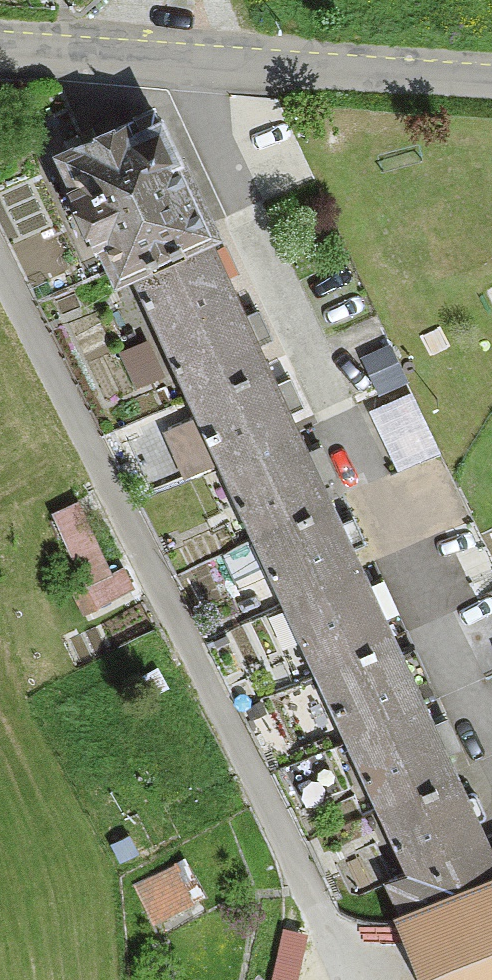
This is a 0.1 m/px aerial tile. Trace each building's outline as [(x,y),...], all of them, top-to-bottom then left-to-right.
[(66,152),(82,187),(80,188),(100,231),(101,230),(119,268),(132,263),(205,229),(210,227),(161,119),(157,121),(153,113),(83,144),(66,152)] [(132,263),(162,329),(235,296),(228,279),(239,274),(227,246),(215,252),(205,229),(132,263)] [(235,296),(162,329),(192,395),(267,363),(257,342),(270,336),(260,313),(246,319),(235,296)] [(144,341),(124,351),(139,383),(159,374),(144,341)] [(406,380),(391,347),(366,359),(381,391),(406,380)] [(267,363),(192,395),(200,412),(169,427),(190,471),(221,458),(225,465),(298,432),(288,410),(301,404),(291,381),(278,387),(267,363)] [(409,394),(375,410),(402,467),(436,452),(409,394)] [(298,432),(225,465),(256,534),(330,501),(319,479),(333,472),(322,449),(309,455),(298,432)] [(79,501),(53,512),(85,583),(110,571),(79,501)] [(330,501),(256,534),(288,603),(361,570),(350,546),(363,540),(353,519),(341,524),(330,501)] [(111,573),(110,571),(85,583),(60,595),(69,615),(133,586),(124,567),(111,573)] [(361,570),(288,603),(320,670),(392,638),(382,616),(396,610),(385,587),(372,593),(361,570)] [(392,638),(320,670),(351,738),(423,705),(413,684),(428,678),(416,652),(402,658),(392,638)] [(423,705),(351,738),(384,807),(455,774),(445,752),(458,746),(448,722),(434,729),(423,705)] [(384,807),(414,871),(390,882),(407,919),(491,880),(491,855),(475,819),(483,816),(484,814),(485,812),(477,794),(475,793),(471,792),(465,795),(455,774),(384,807)] [(129,835),(113,842),(121,859),(137,851),(129,835)] [(202,890),(187,858),(139,881),(154,913),(202,890)] [(407,919),(434,979),(491,979),(491,880),(407,919)] [(274,979),(299,979),(308,935),(284,930),(274,979)]
